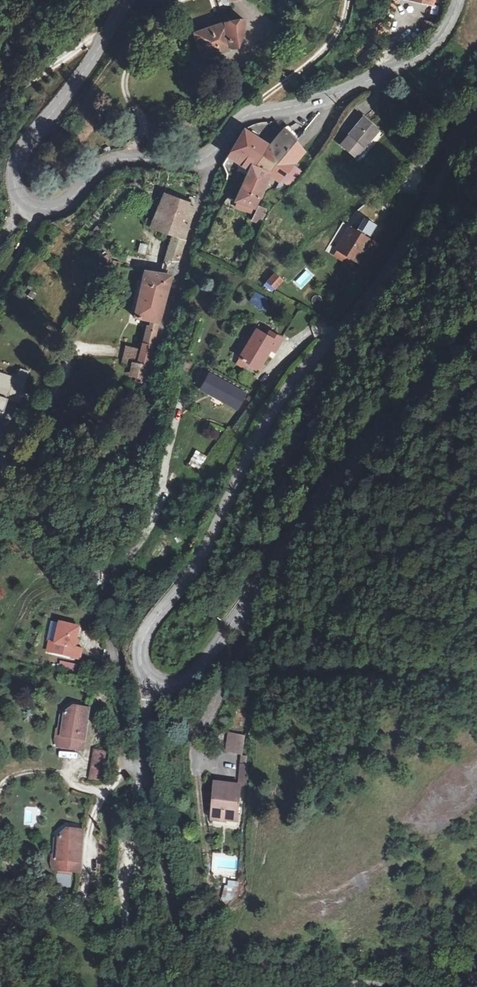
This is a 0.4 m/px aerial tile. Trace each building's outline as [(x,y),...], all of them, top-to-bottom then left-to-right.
[(223,23),(221,24),(194,34),(202,58),(228,50),(239,49),(245,35),(243,22),(223,23)] [(243,63),(233,85),(240,87),(249,66),(243,63)] [(315,136),(308,128),(298,136),(304,144),(315,136)] [(288,134),(285,137),(296,149),(299,146),(288,134)] [(248,174),(272,183),(284,159),(296,149),(285,137),(280,142),(277,146),(275,144),(267,152),(244,137),(239,144),(228,164),(223,172),(220,176),(218,179),(242,188),(248,174)] [(354,137),(339,157),(346,163),(341,171),(351,179),(372,150),(354,137)] [(284,159),(272,183),(282,188),(293,195),(304,179),(303,178),(294,173),(304,159),(296,149),(284,159)] [(333,165),(341,171),(346,163),(339,157),(333,165)] [(235,204),(255,215),(272,183),(248,174),(242,188),(235,204)] [(190,232),(197,204),(188,200),(186,208),(161,200),(155,219),(150,217),(149,220),(146,219),(144,228),(151,230),(151,228),(176,234),(168,266),(177,266),(181,258),(190,232)] [(218,205),(213,215),(220,218),(224,208),(218,205)] [(267,220),(255,215),(250,227),(261,232),(267,220)] [(353,230),(341,251),(342,252),(360,261),(369,266),(379,247),(371,242),(372,240),(367,237),(368,234),(373,236),(379,225),(366,218),(358,233),(353,230)] [(140,243),(137,252),(144,255),(147,245),(140,243)] [(342,252),(339,257),(357,267),(360,261),(342,252)] [(273,272),(263,286),(273,293),(283,279),(273,272)] [(145,273),(141,290),(167,296),(168,291),(171,281),(145,273)] [(167,296),(141,290),(134,319),(152,324),(150,332),(147,331),(139,370),(151,373),(153,362),(164,308),(167,296)] [(264,311),(271,300),(255,291),(249,302),(264,311)] [(260,333),(245,361),(264,372),(271,359),(277,349),(281,352),(287,342),(274,335),(271,339),(260,333)] [(122,359),(136,362),(139,349),(125,346),(122,359)] [(6,399),(10,388),(21,392),(28,373),(19,370),(16,379),(0,374),(0,417),(6,399)] [(147,394),(149,382),(137,379),(136,391),(147,394)] [(211,379),(205,391),(210,394),(209,395),(213,397),(217,399),(217,397),(228,403),(228,405),(240,411),(248,397),(219,382),(219,383),(211,379)] [(10,388),(6,399),(18,403),(21,392),(10,388)] [(201,456),(195,468),(203,473),(210,461),(201,456)] [(50,645),(47,655),(79,661),(81,652),(75,650),(77,640),(78,632),(60,627),(56,646),(50,645)] [(88,712),(73,710),(65,716),(63,730),(57,735),(59,738),(57,749),(82,753),(85,738),(88,712)] [(227,734),(225,752),(244,754),(245,735),(227,734)] [(110,755),(95,753),(92,769),(107,772),(110,755)] [(246,787),(248,766),(240,766),(239,787),(241,787),(246,787)] [(241,787),(239,787),(222,785),(216,785),(212,820),(238,823),(241,787)] [(83,834),(68,832),(59,839),(58,853),(53,859),(55,862),(54,873),(80,875),(83,834)] [(70,887),(71,875),(63,875),(63,886),(70,887)] [(223,900),(231,901),(233,881),(225,880),(223,900)]
